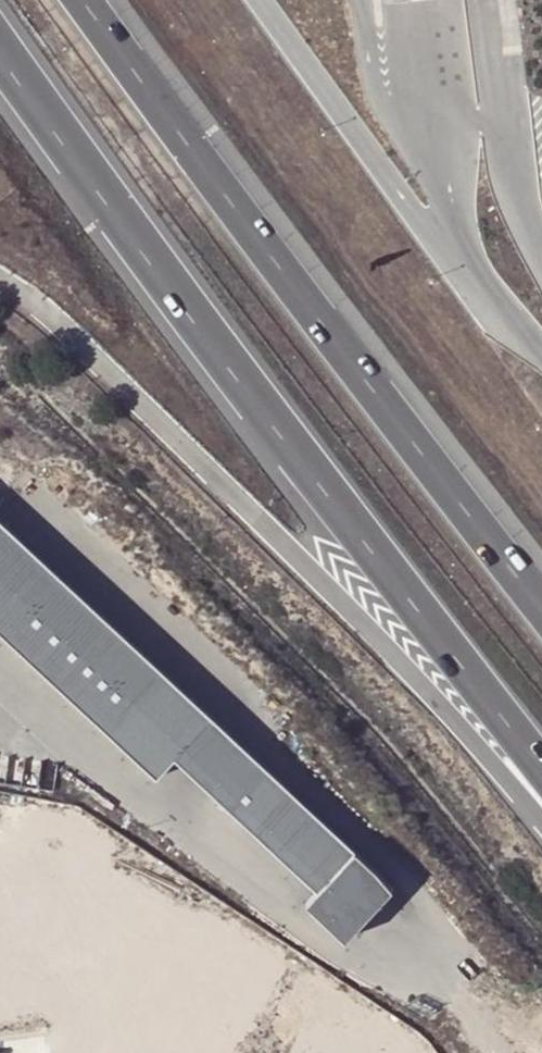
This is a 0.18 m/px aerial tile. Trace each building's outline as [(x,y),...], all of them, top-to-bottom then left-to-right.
[(154,771),(172,751),(210,710),(0,515),(0,628),(154,771)] [(252,748),(210,710),(172,751),(213,790),(252,748)] [(285,779),(252,748),(213,790),(246,820),(285,779)] [(373,860),(285,779),(246,820),(314,883),(304,895),(343,932),(391,881),(373,860)]
